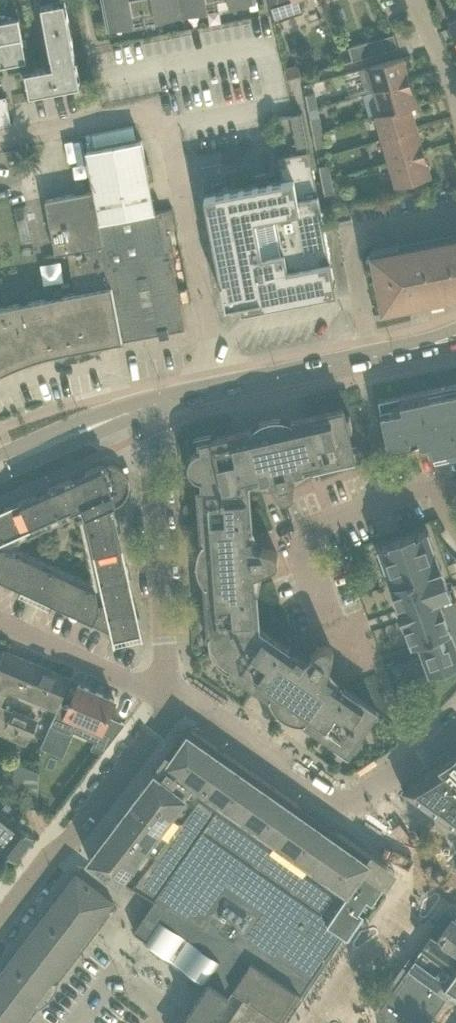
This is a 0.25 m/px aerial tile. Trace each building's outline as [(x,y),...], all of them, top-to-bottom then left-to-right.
[(53,64),(25,70),(29,93),(80,84),(64,0),(62,0),(41,4),(50,55),(51,55),(53,64)] [(208,10),(207,7),(229,3),(229,6),(256,0),(102,0),(107,29),(134,24),(134,21),(155,17),(156,19),(208,10)] [(274,22),(293,15),(303,11),(302,7),(304,0),(269,0),(274,22)] [(0,20),(0,65),(26,60),(18,16),(0,20)] [(393,33),(370,40),(348,46),(352,60),(397,47),(393,33)] [(370,65),(369,65),(376,90),(409,80),(402,56),(401,56),(370,65)] [(294,64),(283,67),(287,79),(301,75),(299,67),(294,64)] [(416,104),(409,80),(376,90),(382,111),(410,103),(410,105),(416,104)] [(314,92),(305,94),(308,109),(317,107),(314,92)] [(0,97),(0,125),(11,123),(6,96),(0,97)] [(410,103),(382,111),(376,113),(383,138),(417,128),(410,105),(410,103)] [(312,133),(322,131),(319,116),(310,118),(312,133)] [(424,152),(417,128),(383,138),(390,161),(424,152)] [(324,145),(322,131),(312,133),(315,147),(324,145)] [(296,153),(309,150),(307,138),(293,141),(296,153)] [(99,221),(155,210),(141,140),(86,150),(93,190),(99,221)] [(242,308),(305,296),(336,290),(309,150),(296,153),(278,156),(282,179),(204,194),(225,304),(241,301),(242,308)] [(424,152),(390,161),(397,184),(398,184),(398,183),(429,174),(429,175),(430,175),(424,152)] [(321,180),(331,178),(328,164),(319,166),(321,180)] [(331,178),(321,180),(324,195),(334,193),(331,178)] [(72,182),(74,192),(84,190),(82,180),(72,182)] [(99,221),(93,190),(45,199),(55,253),(67,251),(104,244),(99,221)] [(162,209),(155,210),(99,221),(104,244),(107,261),(112,285),(122,339),(185,327),(166,229),(162,210),(162,209)] [(374,253),(384,305),(455,291),(455,237),(374,253)] [(107,261),(104,244),(67,251),(75,292),(112,285),(107,261)] [(62,260),(43,262),(45,281),(64,279),(62,260)] [(112,285),(75,292),(33,300),(43,355),(60,351),(122,339),(112,285)] [(33,300),(2,306),(0,306),(0,372),(9,368),(36,357),(43,355),(33,300)] [(421,448),(431,446),(434,460),(455,455),(455,384),(381,400),(379,400),(378,400),(388,445),(419,439),(421,448)] [(350,414),(345,415),(343,408),(291,420),(292,425),(252,434),(251,429),(212,438),(213,446),(200,448),(194,451),(190,455),(188,461),(188,468),(191,473),(196,477),(202,479),(203,489),(199,489),(199,490),(207,490),(248,487),(248,481),(269,476),(279,493),(283,496),(287,497),(291,495),(294,490),(295,470),(341,459),(339,450),(352,447),(348,428),(352,427),(350,414)] [(20,589),(21,589),(21,588),(32,590),(44,595),(51,602),(51,603),(52,604),(52,603),(93,622),(94,619),(97,622),(101,624),(105,625),(109,624),(111,631),(112,631),(124,636),(141,632),(141,633),(142,633),(114,507),(120,503),(126,498),(129,491),(130,484),(127,476),(123,470),(117,466),(109,464),(102,465),(103,465),(102,463),(0,509),(0,542),(82,505),(86,513),(85,514),(102,593),(66,576),(66,573),(64,570),(60,568),(57,569),(54,572),(43,566),(43,563),(42,560),(38,558),(34,559),(32,560),(0,545),(0,578),(20,588),(20,589)] [(248,487),(207,490),(207,500),(200,501),(203,542),(208,541),(211,582),(206,582),(209,632),(215,632),(223,645),(219,648),(219,650),(259,627),(255,572),(273,564),(277,561),(278,557),(277,552),(273,549),(253,544),(248,487)] [(398,609),(402,619),(403,619),(403,620),(404,619),(411,641),(411,643),(418,640),(429,672),(455,663),(455,600),(453,601),(441,568),(442,568),(441,566),(441,567),(428,530),(416,535),(415,533),(413,534),(392,542),(391,541),(390,542),(390,544),(378,548),(391,584),(391,586),(392,586),(399,607),(399,608),(398,609)] [(304,659),(259,627),(219,650),(220,651),(225,648),(233,662),(229,667),(270,696),(273,692),(307,715),(304,719),(337,743),(342,737),(356,747),(363,736),(359,733),(376,709),(327,675),(334,655),(333,651),(330,647),(325,645),(320,647),(304,659)] [(8,687),(21,692),(33,663),(3,650),(0,658),(0,706),(8,687)] [(33,663),(21,692),(41,700),(39,705),(56,712),(60,701),(70,678),(33,663)] [(56,712),(41,746),(50,750),(52,746),(62,750),(76,718),(99,728),(91,748),(102,753),(125,723),(108,715),(114,699),(84,686),(83,690),(78,688),(79,685),(80,684),(78,684),(73,697),(68,695),(65,703),(60,701),(56,712)] [(4,735),(7,727),(6,727),(12,714),(0,709),(0,734),(4,735)] [(12,714),(6,727),(7,727),(16,731),(16,732),(18,733),(19,732),(29,736),(36,720),(13,711),(12,714)] [(145,846),(132,864),(120,879),(121,880),(121,878),(155,898),(133,930),(201,976),(209,981),(228,994),(234,984),(235,984),(234,985),(281,1017),(284,1019),(342,932),(325,922),(346,891),(346,893),(363,867),(384,882),(386,883),(395,871),(201,734),(197,731),(195,728),(193,726),(191,729),(193,731),(180,749),(178,747),(170,758),(166,755),(154,772),(184,795),(171,812),(158,829),(145,846)] [(452,757),(402,788),(455,825),(455,753),(452,757)] [(38,772),(25,767),(24,806),(37,807),(38,772)] [(154,772),(144,786),(141,789),(171,812),(184,795),(154,772)] [(141,789),(138,793),(128,807),(158,829),(171,812),(141,789)] [(6,801),(0,810),(0,848),(15,859),(33,835),(25,828),(29,823),(24,819),(26,816),(6,801)] [(128,807),(118,820),(115,824),(145,846),(158,829),(128,807)] [(112,828),(102,841),(132,864),(145,846),(115,824),(112,828)] [(102,841),(91,855),(88,859),(116,880),(118,882),(120,880),(121,880),(120,879),(132,864),(102,841)] [(341,901),(327,922),(342,932),(348,936),(364,912),(370,916),(386,892),(381,888),(385,882),(382,880),(364,868),(355,880),(344,897),(341,901)] [(58,980),(51,978),(110,901),(112,902),(112,901),(85,880),(81,877),(78,880),(75,884),(69,880),(68,881),(70,882),(49,910),(47,909),(35,925),(37,926),(15,954),(13,953),(1,969),(3,970),(0,974),(0,1022),(16,1022),(35,998),(39,1004),(39,1005),(48,999),(54,990),(58,980)] [(414,958),(447,981),(455,968),(455,919),(447,912),(414,958)] [(447,981),(414,958),(408,967),(447,996),(451,990),(444,985),(447,981)] [(408,967),(381,1006),(384,1020),(389,1022),(428,1022),(447,996),(408,967)] [(447,981),(444,985),(451,990),(455,993),(455,968),(447,981)] [(181,1022),(277,1022),(281,1017),(234,985),(235,984),(234,984),(228,994),(209,981),(181,1022)]
